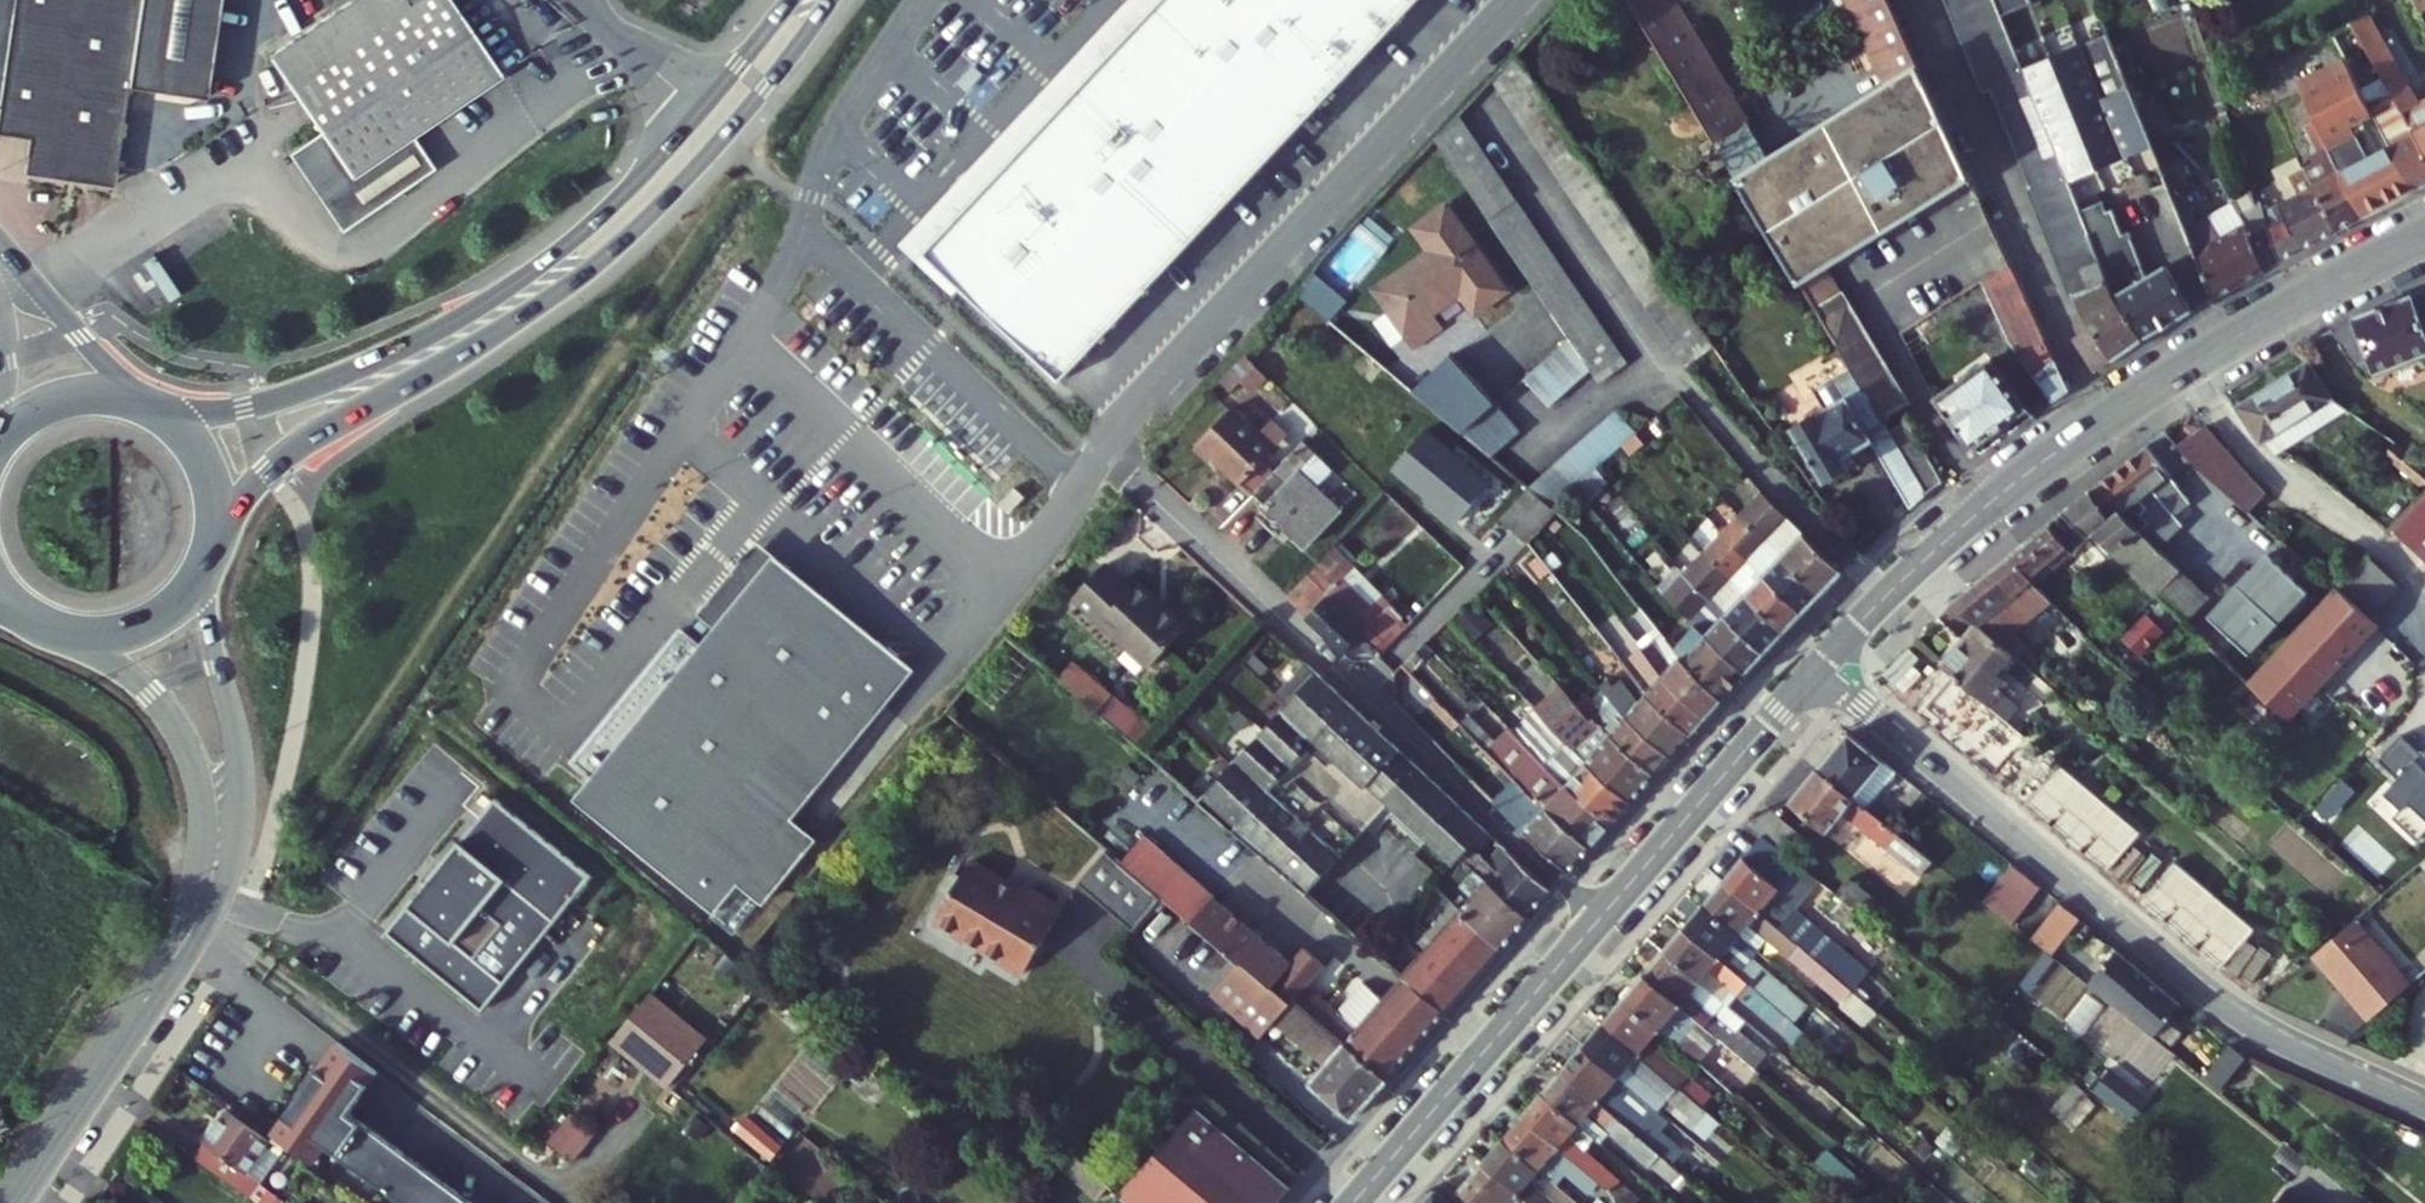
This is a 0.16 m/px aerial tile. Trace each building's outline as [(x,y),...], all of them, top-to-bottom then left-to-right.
[(34,0),(9,0),(8,8),(33,11),(34,0)] [(151,101),(153,88),(235,94),(242,0),(34,0),(33,11),(20,154),(54,158),(50,191),(141,198),(151,101)] [(291,40),(340,115),(303,140),(356,220),(450,157),(432,128),(522,68),(474,0),(354,0),(291,40)] [(1062,388),(1427,0),(1137,0),(1005,141),(980,168),(963,185),(908,244),(1062,388)] [(1975,189),(1889,0),(1848,0),(1891,94),(1774,162),(1680,0),(1638,0),(1805,286),(1975,189)] [(2057,253),(2066,250),(2050,211),(2082,198),(2026,69),(2004,14),(2032,3),(2031,0),(1947,0),(1984,94),(1994,90),(2001,106),(2033,185),(2027,188),(2057,253)] [(2377,19),(2359,26),(2394,91),(2399,100),(2413,125),(2424,147),(2424,104),(2377,19)] [(2167,169),(2110,33),(2026,69),(2082,198),(2090,217),(2111,207),(2109,203),(2134,193),(2140,209),(2177,196),(2167,169)] [(1718,353),(1526,63),(1503,88),(1692,368),(1718,353)] [(2399,100),(2394,91),(2369,104),(2374,113),(2399,100)] [(2328,150),(2368,226),(2419,198),(2394,150),(2366,164),(2358,148),(2346,152),(2332,116),(2318,122),(2328,150)] [(1469,124),(1446,148),(1578,343),(1531,384),(1556,412),(1599,374),(1608,387),(1635,370),(1469,124)] [(2419,198),(2424,195),(2424,147),(2413,125),(2387,138),(2394,150),(2419,198)] [(2307,169),(2342,239),(2368,226),(2328,150),(2312,158),(2315,165),(2307,169)] [(2182,208),(2203,200),(2188,161),(2167,169),(2177,196),(2182,208)] [(2275,230),(2288,268),(2342,239),(2307,169),(2290,177),(2299,196),(2282,205),(2290,222),(2275,230)] [(2076,348),(2098,382),(2149,346),(2090,217),(2082,198),(2050,211),(2066,250),(2057,253),(2091,334),(2076,348)] [(2104,220),(2114,216),(2111,207),(2090,217),(2149,346),(2199,316),(2174,268),(2139,287),(2131,265),(2121,266),(2104,220)] [(2192,234),(2219,304),(2269,278),(2254,236),(2275,230),(2267,207),(2192,234)] [(1496,325),(1529,303),(1470,216),(1438,238),(1453,261),(1397,300),(1411,320),(1395,330),(1413,356),(1428,345),(1436,358),(1465,339),(1454,324),(1483,305),(1496,325)] [(2288,268),(2275,230),(2254,236),(2269,278),(2288,268)] [(2021,288),(2017,279),(1988,293),(2011,346),(2026,366),(2051,354),(2021,288)] [(1820,313),(1852,368),(1885,424),(1910,408),(1848,298),(1820,313)] [(2351,328),(2335,337),(2365,383),(2424,367),(2424,301),(2351,328)] [(1903,335),(1915,355),(1941,339),(1929,320),(1903,335)] [(1241,400),(1265,376),(1253,365),(1231,391),(1241,400)] [(1972,456),(2031,417),(1995,367),(1941,404),(1972,456)] [(1814,390),(1826,410),(1792,430),(1824,485),(1850,470),(1846,463),(1874,447),(1914,516),(1946,490),(1912,429),(1894,440),(1885,424),(1852,368),(1814,390)] [(2320,368),(2245,416),(2269,454),(2275,449),(2346,407),(2343,405),(2324,370),(2320,368)] [(2072,400),(2059,370),(2035,380),(2058,411),(2072,400)] [(1453,384),(1451,387),(1433,409),(1497,464),(1527,437),(1503,408),(1492,419),(1453,384)] [(2286,467),(2362,420),(2346,407),(2275,449),(2286,467)] [(1267,440),(1241,416),(1205,455),(1217,466),(1221,463),(1260,499),(1283,474),(1272,464),(1292,442),(1277,428),(1267,440)] [(1642,440),(1621,417),(1533,495),(1559,517),(1642,440)] [(2281,497),(2213,433),(2183,449),(2259,518),(2281,497)] [(2178,480),(2156,450),(2095,497),(2117,524),(2125,520),(2161,553),(2185,527),(2176,518),(2191,504),(2178,480)] [(1315,468),(1301,454),(1283,474),(1260,499),(1300,536),(1297,540),(1312,554),(1348,513),(1308,475),(1315,468)] [(999,506),(1009,514),(1024,496),(1014,488),(999,506)] [(1559,517),(1533,495),(1503,529),(1525,549),(1559,517)] [(2137,579),(2139,577),(2164,601),(2188,577),(2161,553),(2125,520),(2117,524),(2095,497),(2068,518),(2089,540),(2092,544),(2096,540),(2137,579)] [(1742,520),(1822,601),(1847,576),(1764,498),(1742,520)] [(2397,538),(2424,562),(2424,507),(2397,538)] [(2038,584),(2064,566),(2089,540),(2068,518),(2017,558),(2038,584)] [(1726,538),(1752,565),(1767,580),(1805,619),(1822,601),(1742,520),(1726,538)] [(1708,556),(1734,583),(1752,565),(1726,538),(1708,556)] [(808,815),(929,670),(795,558),(776,542),(717,613),(732,626),(590,795),(715,899),(752,931),(832,835),(808,815)] [(1369,570),(1344,548),(1297,601),(1365,665),(1387,665),(1394,656),(1383,647),(1414,611),(1403,601),(1392,614),(1357,583),(1369,570)] [(1686,579),(1713,606),(1728,621),(1767,658),(1787,638),(1749,599),(1734,583),(1708,556),(1686,579)] [(1957,604),(1980,625),(2014,656),(2029,639),(2015,627),(2045,592),(2038,584),(2017,558),(1957,604)] [(2252,661),(2296,616),(2299,619),(2315,603),(2311,600),(2313,597),(2274,559),(2212,623),(2252,661)] [(2375,625),(2406,591),(2375,564),(2345,598),(2375,625)] [(1403,601),(1369,570),(1357,583),(1392,614),(1403,601)] [(1140,599),(1114,575),(1084,608),(1162,677),(1196,639),(1145,594),(1140,599)] [(2160,605),(2187,630),(2214,601),(2188,577),(2164,601),(2160,605)] [(1693,627),(1713,606),(1686,579),(1666,600),(1693,627)] [(1805,619),(1767,580),(1749,599),(1787,638),(1805,619)] [(2345,598),(2342,595),(2324,613),(2301,638),(2283,655),(2251,689),(2290,724),(2348,665),(2382,631),(2375,625),(2345,598)] [(1476,605),(1458,621),(1473,639),(1492,623),(1476,605)] [(1767,658),(1728,621),(1708,643),(1745,680),(1767,658)] [(1999,673),(2014,656),(1980,625),(1944,666),(1950,672),(2012,723),(2023,709),(2002,692),(2010,683),(1999,673)] [(1745,680),(1708,643),(1697,631),(1672,658),(1679,667),(1721,708),(1745,680)] [(1675,671),(1648,648),(1638,659),(1709,722),(1721,708),(1679,667),(1675,671)] [(1628,670),(1654,695),(1646,705),(1694,739),(1709,722),(1638,659),(1628,670)] [(1428,689),(1438,678),(1420,662),(1411,671),(1428,689)] [(1127,699),(1093,668),(1071,692),(1106,722),(1127,699)] [(1398,811),(1452,861),(1462,870),(1468,863),(1477,854),(1486,844),(1494,835),(1316,668),(1285,698),(1288,702),(1283,707),(1287,712),(1202,804),(1317,904),(1398,811)] [(2012,723),(1950,672),(1918,711),(1998,777),(2030,738),(2012,723)] [(1636,690),(1632,684),(1625,690),(1630,696),(1636,690)] [(1542,717),(1632,811),(1658,781),(1600,731),(1595,732),(1577,711),(1564,696),(1542,717)] [(1618,697),(1612,704),(1618,711),(1672,765),(1694,739),(1646,705),(1636,716),(1618,697)] [(1603,723),(1587,705),(1577,711),(1595,732),(1600,731),(1658,781),(1672,765),(1618,711),(1603,723)] [(1613,833),(1632,811),(1542,717),(1520,739),(1613,833)] [(1501,761),(1531,790),(1554,813),(1595,853),(1613,833),(1520,739),(1517,736),(1506,747),(1480,721),(1471,730),(1501,761)] [(1866,812),(1898,774),(1849,734),(1816,772),(1866,812)] [(2398,786),(2384,800),(2401,817),(2392,825),(2416,849),(2424,841),(2424,759),(2422,762),(2403,743),(2379,767),(2398,786)] [(1531,790),(1501,761),(1479,783),(1575,876),(1595,853),(1554,813),(1547,821),(1524,798),(1531,790)] [(2145,834),(2066,767),(2032,807),(2112,874),(2145,834)] [(1866,812),(1816,772),(1789,805),(1829,836),(1843,818),(1922,879),(1934,864),(1866,812)] [(467,833),(389,934),(486,1009),(592,871),(494,797),(467,833)] [(1799,839),(1777,821),(1762,840),(1785,857),(1799,839)] [(1494,851),(1503,843),(1494,835),(1486,844),(1494,851)] [(1169,904),(1197,927),(1220,900),(1146,839),(1124,865),(1169,904)] [(1785,857),(1762,840),(1722,888),(1824,974),(1850,943),(1824,922),(1809,939),(1796,927),(1828,891),(1785,857)] [(1468,863),(1473,867),(1487,881),(1534,924),(1558,895),(1508,848),(1491,867),(1477,854),(1468,863)] [(1141,936),(1169,904),(1124,865),(1116,858),(1089,890),(1141,936)] [(1473,867),(1468,863),(1462,870),(1467,875),(1473,867)] [(2260,929),(2181,863),(2147,903),(2227,969),(2260,929)] [(1031,891),(1028,896),(979,867),(943,927),(1032,979),(1069,915),(1031,891)] [(2019,871),(1989,908),(2018,931),(2047,894),(2019,871)] [(1879,903),(1848,878),(1835,896),(1865,920),(1879,903)] [(1474,895),(1481,902),(1468,916),(1509,954),(1534,924),(1487,881),(1474,895)] [(1824,974),(1722,888),(1704,909),(1739,939),(1747,929),(1840,1008),(1850,995),(1824,974)] [(1298,970),(1220,900),(1197,927),(1245,968),(1248,966),(1296,1008),(1299,1005),(1395,1087),(1452,1020),(1409,983),(1388,1006),(1359,1040),(1337,1021),(1308,996),(1324,978),(1305,963),(1298,970)] [(2055,960),(2082,923),(2063,907),(2035,944),(2055,960)] [(1739,939),(1704,909),(1683,934),(1746,987),(1789,1023),(1803,1007),(1747,960),(1754,952),(1739,939)] [(1425,950),(1431,957),(1423,966),(1465,1004),(1509,954),(1468,916),(1462,910),(1425,950)] [(2366,915),(2348,930),(2323,951),(2379,1016),(2415,986),(2407,979),(2415,972),(2366,915)] [(1746,987),(1683,934),(1663,958),(1698,988),(1707,977),(1735,1001),(1746,987)] [(1875,965),(1850,943),(1824,974),(1850,995),(1875,965)] [(2092,989),(2127,1016),(2153,983),(2120,955),(2092,989)] [(1698,988),(1663,958),(1644,981),(1721,1046),(1742,1063),(1751,1052),(1733,1036),(1688,999),(1698,988)] [(1319,1087),(1362,1123),(1395,1087),(1299,1005),(1296,1008),(1248,966),(1221,1000),(1270,1042),(1284,1025),(1335,1069),(1319,1087)] [(1465,1004),(1423,966),(1409,983),(1452,1020),(1465,1004)] [(2422,981),(2415,972),(2407,979),(2415,986),(2422,981)] [(1721,1046),(1644,981),(1623,1006),(1658,1036),(1693,1065),(1702,1055),(1709,1061),(1721,1046)] [(2153,983),(2127,1016),(2159,1041),(2185,1011),(2156,986),(2153,983)] [(1388,1006),(1366,987),(1337,1021),(1359,1040),(1388,1006)] [(1733,1036),(1742,1025),(1698,988),(1688,999),(1733,1036)] [(702,1038),(650,997),(611,1045),(662,1087),(702,1038)] [(1658,1036),(1623,1006),(1604,1029),(1681,1094),(1689,1084),(1648,1048),(1658,1036)] [(1681,1094),(1604,1029),(1584,1052),(1661,1117),(1667,1110),(1671,1105),(1700,1129),(1710,1118),(1681,1094)] [(712,1047),(702,1038),(662,1087),(667,1091),(673,1095),(712,1047)] [(341,1045),(278,1136),(284,1140),(296,1150),(320,1166),(331,1151),(354,1116),(382,1076),(341,1045)] [(1729,1078),(1742,1063),(1721,1046),(1709,1061),(1729,1078)] [(2226,1094),(2250,1063),(2233,1050),(2210,1081),(2226,1094)] [(1661,1117),(1584,1052),(1563,1077),(1668,1165),(1669,1166),(1679,1155),(1649,1131),(1657,1122),(1661,1117)] [(2112,1076),(2097,1096),(2133,1124),(2148,1104),(2112,1076)] [(1668,1165),(1563,1077),(1543,1101),(1594,1144),(1604,1134),(1657,1178),(1668,1165)] [(2075,1083),(2053,1114),(2078,1131),(2099,1100),(2075,1083)] [(1543,1101),(1524,1124),(1601,1189),(1618,1202),(1636,1202),(1638,1201),(1585,1156),(1594,1144),(1543,1101)] [(1727,1133),(1710,1118),(1700,1129),(1671,1105),(1667,1110),(1714,1149),(1727,1133)] [(1129,1198),(1135,1202),(1291,1202),(1300,1193),(1204,1111),(1129,1198)] [(266,1186),(256,1179),(279,1147),(236,1116),(211,1150),(240,1170),(255,1181),(265,1188),(266,1186)] [(354,1116),(331,1151),(404,1202),(476,1202),(354,1116)] [(745,1118),(734,1133),(769,1161),(781,1146),(745,1118)] [(1669,1166),(1692,1186),(1709,1166),(1657,1122),(1649,1131),(1679,1155),(1669,1166)] [(1601,1189),(1524,1124),(1505,1147),(1540,1177),(1552,1187),(1560,1177),(1589,1202),(1601,1189)] [(284,1140),(279,1147),(256,1179),(266,1186),(269,1188),(296,1150),(284,1140)] [(1505,1147),(1484,1172),(1522,1202),(1545,1202),(1529,1190),(1540,1177),(1505,1147)] [(240,1170),(211,1150),(202,1163),(256,1201),(265,1188),(255,1181),(240,1170)] [(1484,1172),(1458,1202),(1522,1202),(1484,1172)] [(1440,1195),(1433,1202),(1449,1202),(1440,1195)]
